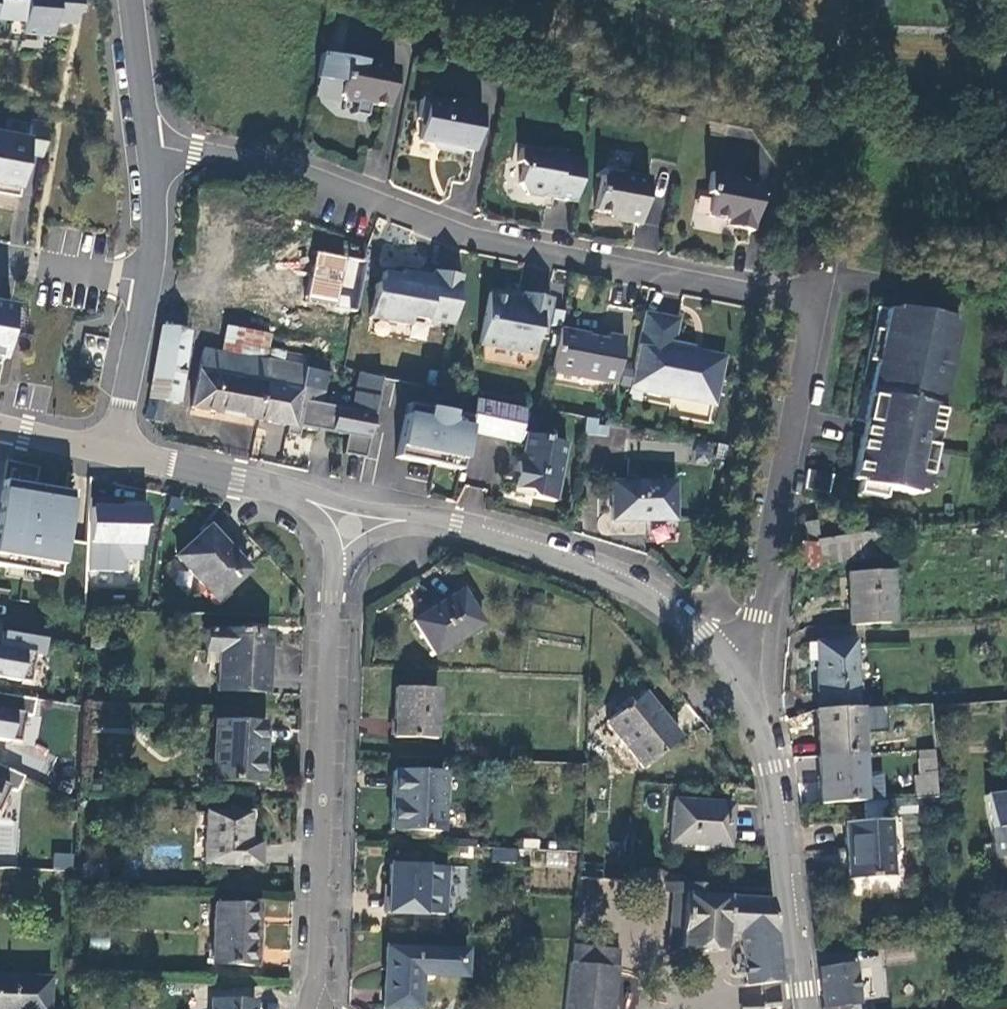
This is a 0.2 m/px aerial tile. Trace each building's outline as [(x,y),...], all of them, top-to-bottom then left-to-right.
[(66,20),(70,0),(0,0),(0,37),(8,37),(8,29),(16,30),(45,32),(46,19),(66,20)] [(342,102),(356,104),(357,103),(387,108),(395,69),(346,60),(339,96),(342,102)] [(459,150),(472,152),(481,108),(447,102),(447,106),(419,100),(415,119),(420,126),(416,141),(438,146),(437,151),(458,155),(459,150)] [(0,131),(0,194),(16,198),(24,156),(39,158),(44,124),(29,121),(26,135),(0,131)] [(545,196),(553,197),(552,199),(574,204),(582,162),(562,158),(562,153),(546,150),(540,153),(519,149),(516,163),(520,170),(518,184),(526,196),(540,198),(545,196)] [(751,233),(759,187),(738,183),(735,178),(709,173),(705,194),(709,200),(706,217),(726,221),(733,223),(732,229),(751,233)] [(638,226),(647,179),(626,175),(626,178),(605,174),(599,177),(593,212),(610,215),(609,217),(621,220),(620,222),(638,226)] [(307,295),(356,305),(369,244),(320,234),(307,295)] [(408,325),(410,318),(451,325),(460,277),(433,272),(431,278),(400,271),(399,276),(381,272),(380,280),(374,284),(367,317),(408,325)] [(536,334),(542,335),(549,300),(521,295),(519,304),(507,302),(508,298),(488,293),(478,346),(531,356),(536,334)] [(1,362),(10,308),(0,306),(0,361),(1,362)] [(924,446),(926,436),(934,438),(956,324),(948,322),(949,320),(893,309),(892,311),(884,310),(851,479),(859,481),(859,484),(885,489),(914,495),(915,492),(923,493),(932,448),(924,446)] [(643,313),(628,388),(705,403),(713,397),(720,366),(714,357),(691,353),(686,346),(673,343),(677,320),(643,313)] [(161,424),(163,401),(179,404),(188,333),(184,332),(185,330),(186,325),(186,323),(183,319),(181,318),(176,317),(172,318),(168,321),(167,323),(167,328),(163,327),(157,347),(144,420),(161,424)] [(222,354),(264,362),(269,336),(226,328),(222,354)] [(559,330),(550,374),(614,387),(623,340),(606,337),(605,341),(577,336),(577,333),(559,330)] [(256,421),(267,362),(264,362),(222,354),(202,350),(191,408),(256,421)] [(267,362),(256,421),(287,426),(285,435),(298,437),(300,429),(314,431),(314,430),(346,435),(342,454),(364,458),(380,379),(364,377),(356,375),(352,393),(349,410),(319,405),(325,373),(303,369),(279,364),(282,352),(269,350),(267,362)] [(515,443),(517,434),(522,411),(473,400),(469,418),(466,433),(515,443)] [(406,404),(403,415),(447,424),(449,413),(406,404)] [(458,471),(466,433),(469,418),(449,413),(447,424),(403,415),(394,457),(458,471)] [(546,439),(517,434),(515,443),(521,445),(518,464),(515,463),(511,489),(526,492),(531,499),(553,503),(564,445),(546,442),(546,439)] [(0,485),(0,566),(67,578),(81,494),(1,480),(0,485)] [(673,521),(672,482),(608,483),(609,522),(673,521)] [(885,489),(859,484),(856,495),(882,500),(885,489)] [(145,506),(85,505),(84,570),(137,571),(137,528),(145,528),(145,506)] [(815,541),(818,540),(815,522),(803,524),(806,542),(815,541)] [(215,601),(247,572),(207,528),(175,557),(215,601)] [(815,544),(819,566),(878,557),(874,532),(818,540),(815,541),(815,544)] [(815,570),(815,544),(797,544),(796,569),(815,570)] [(890,571),(846,574),(849,626),(893,624),(890,571)] [(460,591),(412,622),(434,656),(481,625),(460,591)] [(265,693),(267,633),(204,631),(203,651),(205,651),(204,663),(217,664),(216,692),(265,693)] [(0,633),(0,635),(0,679),(25,684),(30,655),(40,657),(43,640),(0,633)] [(854,641),(814,644),(818,710),(858,708),(854,641)] [(436,689),(395,687),(393,737),(441,739),(443,689),(436,689)] [(678,738),(641,693),(606,722),(621,739),(619,740),(642,768),(678,738)] [(15,744),(20,715),(30,717),(33,700),(0,694),(0,741),(15,744)] [(916,705),(917,717),(930,717),(929,704),(916,705)] [(818,710),(815,711),(818,757),(861,755),(858,708),(818,710)] [(212,780),(261,782),(264,724),(214,722),(212,780)] [(821,804),(864,801),(861,755),(818,757),(821,804)] [(915,798),(936,796),(934,760),(917,761),(918,777),(913,777),(915,798)] [(6,788),(15,793),(22,777),(0,767),(0,800),(6,788)] [(392,772),(390,830),(449,832),(452,774),(392,772)] [(984,796),(990,831),(1000,829),(1005,857),(1006,856),(1006,793),(984,796)] [(727,847),(729,824),(730,804),(672,800),(669,843),(691,844),(711,845),(727,847)] [(203,864),(263,866),(263,844),(247,844),(248,814),(205,813),(203,864)] [(845,822),(848,880),(892,877),(889,819),(845,822)] [(1005,857),(1000,829),(990,831),(994,858),(1005,857)] [(491,863),(516,864),(517,851),(492,851),(491,863)] [(52,867),(72,869),(74,854),(54,852),(52,867)] [(81,865),(80,877),(106,878),(107,866),(81,865)] [(455,867),(388,865),(386,912),(454,915),(454,898),(465,898),(466,868),(455,867)] [(664,893),(673,893),(673,900),(682,901),(683,894),(700,895),(701,885),(664,883),(664,893)] [(768,899),(700,895),(683,894),(682,901),(673,900),(670,939),(680,940),(680,946),(679,948),(723,951),(724,933),(738,935),(744,986),(779,982),(768,899)] [(212,965),(262,966),(264,907),(215,905),(212,965)] [(615,967),(617,951),(570,946),(568,963),(615,967)] [(882,950),(883,963),(910,960),(909,946),(882,950)] [(466,951),(386,948),(383,1007),(419,1008),(420,974),(464,976),(466,951)] [(564,1008),(611,1008),(615,967),(568,963),(564,1008)] [(823,1008),(858,1008),(857,1005),(858,1005),(853,964),(817,969),(823,1008)] [(0,978),(0,1008),(47,1008),(48,979),(0,978)] [(260,1002),(211,1000),(211,1008),(260,1008),(260,1002)]
